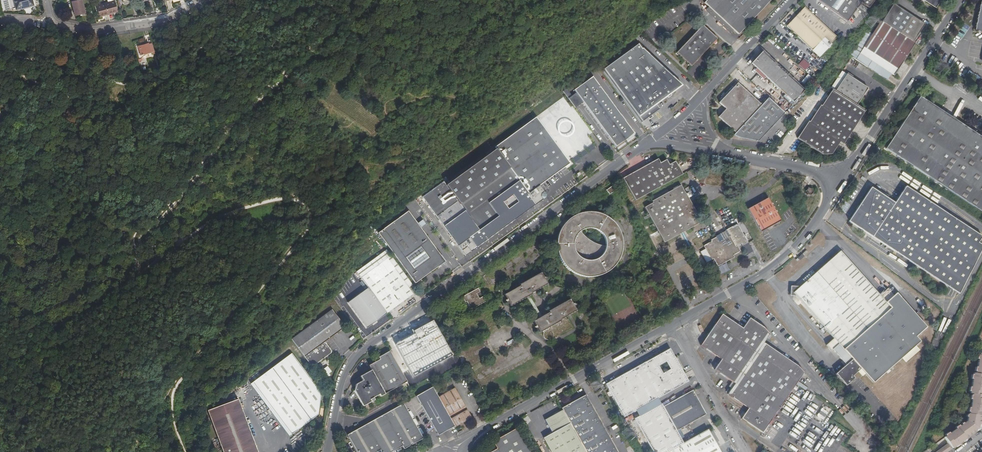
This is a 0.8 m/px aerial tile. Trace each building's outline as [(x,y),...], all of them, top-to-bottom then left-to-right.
[(34,5),(36,4),(35,0),(7,0),(9,7),(5,8),(4,1),(7,0),(0,0),(2,9),(14,9),(22,8),(22,10),(35,7),(34,5)] [(74,17),(87,14),(83,0),(80,0),(71,2),(74,17)] [(704,4),(737,35),(770,0),(708,0),(704,4)] [(856,0),(817,0),(847,22),(860,4),(856,0)] [(860,4),(861,3),(868,8),(874,0),(856,0),(860,4)] [(100,16),(118,11),(115,1),(97,6),(100,16)] [(980,1),(979,5),(980,5),(979,9),(978,9),(977,12),(978,13),(978,15),(977,16),(977,17),(977,20),(976,20),(975,23),(976,23),(975,28),(974,27),(973,32),(978,33),(978,32),(981,33),(981,1),(980,1)] [(882,22),(912,42),(924,24),(893,4),(882,22)] [(836,36),(804,6),(786,26),(812,50),(824,37),(830,42),(836,36)] [(852,24),(860,13),(857,11),(848,22),(852,24)] [(894,76),(915,44),(912,42),(882,22),(881,21),(859,53),(872,61),(891,74),(894,76)] [(692,67),(698,60),(700,57),(702,54),(713,44),(715,41),(717,39),(703,26),(696,34),(691,39),(687,44),(686,45),(678,53),(692,67)] [(154,50),(152,42),(148,44),(148,42),(138,46),(140,54),(154,50)] [(639,45),(638,46),(638,45),(604,70),(639,118),(656,105),(665,99),(665,98),(666,97),(667,98),(671,95),(670,94),(671,93),(672,94),(682,87),(672,78),(658,73),(661,67),(647,62),(649,56),(642,49),(639,45)] [(868,67),(872,61),(859,53),(851,48),(847,53),(868,67)] [(752,63),(779,88),(784,84),(795,100),(804,92),(762,52),(752,63)] [(798,65),(804,71),(810,65),(803,59),(798,65)] [(891,74),(872,61),(868,67),(887,80),(891,74)] [(639,118),(604,70),(602,72),(640,125),(647,120),(646,119),(648,118),(649,120),(652,117),(651,116),(653,115),(660,111),(656,105),(639,118)] [(836,91),(847,74),(842,71),(831,88),(836,91)] [(797,84),(799,82),(792,74),(789,77),(797,84)] [(836,91),(857,105),(868,89),(847,74),(836,91)] [(806,86),(812,78),(807,75),(801,82),(806,86)] [(570,92),(566,95),(575,108),(583,102),(615,147),(633,133),(593,78),(575,91),(576,92),(572,95),(570,92)] [(737,84),(725,97),(720,103),(720,104),(726,109),(726,110),(719,117),(736,133),(744,125),(748,120),(760,106),(737,84)] [(784,84),(779,88),(794,102),(795,100),(784,84)] [(843,145),(865,111),(857,105),(836,91),(833,89),(822,106),(821,106),(810,123),(809,122),(798,139),(823,155),(832,155),(840,143),(843,145)] [(787,109),(794,102),(787,96),(781,102),(787,109)] [(961,123),(920,96),(886,148),(906,161),(911,165),(981,212),(981,137),(961,123)] [(748,120),(744,125),(736,133),(734,135),(736,136),(737,137),(740,138),(748,140),(751,140),(754,141),(759,142),(761,140),(785,112),(768,97),(760,106),(748,120)] [(497,148),(446,185),(444,181),(423,196),(439,219),(437,220),(439,223),(441,222),(449,233),(453,238),(451,239),(456,246),(457,245),(465,255),(545,197),(545,195),(545,193),(544,191),(539,185),(569,163),(537,118),(496,147),(497,148)] [(624,179),(636,202),(683,175),(676,162),(670,165),(668,161),(662,164),(660,160),(624,179)] [(697,174),(695,169),(687,173),(690,178),(697,174)] [(910,260),(959,293),(981,248),(981,245),(978,242),(981,237),(981,236),(906,186),(894,202),(871,187),(849,220),(897,252),(901,247),(914,255),(910,260)] [(613,187),(607,192),(610,196),(615,192),(613,187)] [(682,187),(646,208),(656,225),(657,224),(666,240),(682,231),(690,226),(691,228),(692,227),(700,223),(699,221),(695,215),(697,214),(692,204),(690,205),(686,198),(687,197),(682,187)] [(768,197),(747,209),(761,231),(780,220),(768,197)] [(419,227),(420,226),(418,223),(408,210),(379,232),(397,257),(409,244),(419,227)] [(622,249),(622,246),(622,242),(622,239),(621,236),(620,233),(618,230),(617,228),(615,225),(613,223),(611,221),(608,219),(606,217),(603,215),(600,214),(597,213),(594,213),(590,213),(587,213),(584,213),(581,214),(578,215),(575,216),(572,217),(570,219),(567,221),(565,223),(563,226),(561,228),(560,231),(559,234),(558,237),(557,240),(557,243),(557,247),(557,250),(557,253),(558,256),(560,259),(561,262),(563,264),(565,267),(567,269),(569,271),(572,273),(575,274),(577,276),(580,277),(584,277),(587,278),(590,278),(593,278),(596,277),(599,276),(602,275),(605,274),(608,272),(610,270),(613,268),(615,266),(617,263),(618,261),(620,258),(621,255),(621,252),(622,249)] [(743,235),(749,232),(744,223),(744,222),(738,225),(743,235)] [(732,227),(725,231),(728,237),(719,242),(716,237),(711,240),(712,242),(706,245),(713,259),(714,258),(716,262),(723,259),(733,254),(733,255),(739,252),(736,246),(741,244),(740,242),(745,239),(743,235),(738,225),(733,227),(732,227)] [(420,229),(419,227),(409,246),(396,259),(415,285),(445,263),(438,254),(436,250),(420,229)] [(897,252),(910,260),(914,255),(901,247),(897,252)] [(896,293),(893,295),(887,288),(879,295),(840,251),(827,262),(800,286),(793,293),(796,296),(833,338),(826,345),(831,351),(832,349),(846,365),(836,374),(844,383),(846,385),(854,378),(853,376),(860,369),(865,365),(878,379),(919,342),(915,337),(926,326),(896,293)] [(370,272),(366,275),(373,272),(378,270),(384,265),(391,261),(389,258),(370,272)] [(379,271),(361,279),(368,289),(387,314),(414,295),(390,263),(379,271)] [(540,274),(519,286),(520,287),(504,296),(511,307),(532,296),(531,294),(547,286),(540,274)] [(793,293),(800,286),(791,286),(790,296),(796,296),(793,293)] [(387,314),(368,289),(348,304),(367,329),(387,314)] [(479,290),(463,299),(466,304),(468,303),(472,311),(486,303),(483,298),(480,300),(478,296),(481,294),(479,290)] [(549,314),(533,322),(539,334),(542,333),(542,334),(542,335),(543,338),(545,340),(546,341),(548,341),(550,341),(552,340),(554,337),(555,338),(556,338),(559,335),(574,327),(570,319),(569,320),(568,317),(576,312),(570,301),(548,313),(549,314)] [(291,341),(311,368),(331,354),(331,352),(325,343),(345,328),(332,311),(291,341)] [(761,433),(779,406),(801,371),(796,364),(763,342),(768,333),(763,327),(748,318),(741,328),(726,318),(720,314),(707,335),(700,345),(721,359),(714,370),(735,383),(728,394),(748,407),(741,418),(743,420),(761,433)] [(453,357),(433,322),(413,333),(415,336),(395,347),(414,379),(453,357)] [(670,348),(645,362),(646,363),(662,354),(663,356),(667,354),(667,351),(669,352),(669,355),(671,358),(673,357),(678,367),(679,366),(670,348)] [(646,363),(645,362),(606,384),(624,416),(688,381),(679,366),(678,367),(673,357),(671,358),(669,355),(669,352),(667,351),(667,354),(663,356),(662,354),(646,363)] [(407,381),(391,352),(380,358),(381,360),(370,367),(373,371),(362,378),(365,382),(358,385),(356,392),(362,404),(361,404),(362,406),(372,401),(371,399),(380,393),(381,395),(407,381)] [(253,384),(292,436),(319,416),(321,394),(291,355),(260,378),(253,384)] [(327,366),(322,370),(326,377),(332,373),(327,366)] [(258,374),(250,380),(253,384),(260,378),(258,374)] [(975,374),(973,374),(973,375),(971,375),(970,378),(972,379),(971,387),(969,387),(968,391),(970,391),(970,393),(972,393),(981,395),(981,375),(975,374)] [(440,399),(434,389),(417,398),(437,437),(454,427),(440,399)] [(663,406),(677,430),(706,414),(693,390),(663,406)] [(454,427),(455,428),(471,419),(456,391),(440,399),(454,427)] [(972,393),(972,395),(970,395),(969,399),(971,400),(969,408),(968,408),(967,412),(969,412),(968,414),(981,416),(981,395),(972,393)] [(587,451),(618,451),(604,427),(598,417),(585,394),(562,408),(563,410),(587,451)] [(208,412),(224,451),(259,451),(239,401),(208,412)] [(653,451),(663,451),(665,451),(673,448),(676,447),(675,447),(683,442),(677,430),(663,406),(662,404),(661,403),(634,418),(644,436),(653,451)] [(381,451),(393,451),(402,447),(403,450),(423,440),(404,405),(348,435),(356,451),(378,451),(380,451),(381,451)] [(817,417),(823,421),(828,412),(822,408),(817,417)] [(563,410),(545,420),(553,433),(544,438),(552,451),(587,451),(563,410)] [(980,425),(981,416),(968,414),(967,414),(967,415),(966,415),(965,416),(967,417),(965,422),(962,424),(962,423),(960,424),(961,425),(960,426),(968,437),(975,431),(975,430),(978,428),(978,425),(980,425)] [(952,449),(968,437),(960,426),(958,427),(957,426),(954,428),(955,430),(949,434),(948,432),(944,435),(945,437),(944,438),(952,449)] [(526,448),(517,429),(492,443),(496,450),(492,451),(529,451),(526,448)] [(676,447),(668,451),(720,451),(710,434),(708,429),(676,447)]
